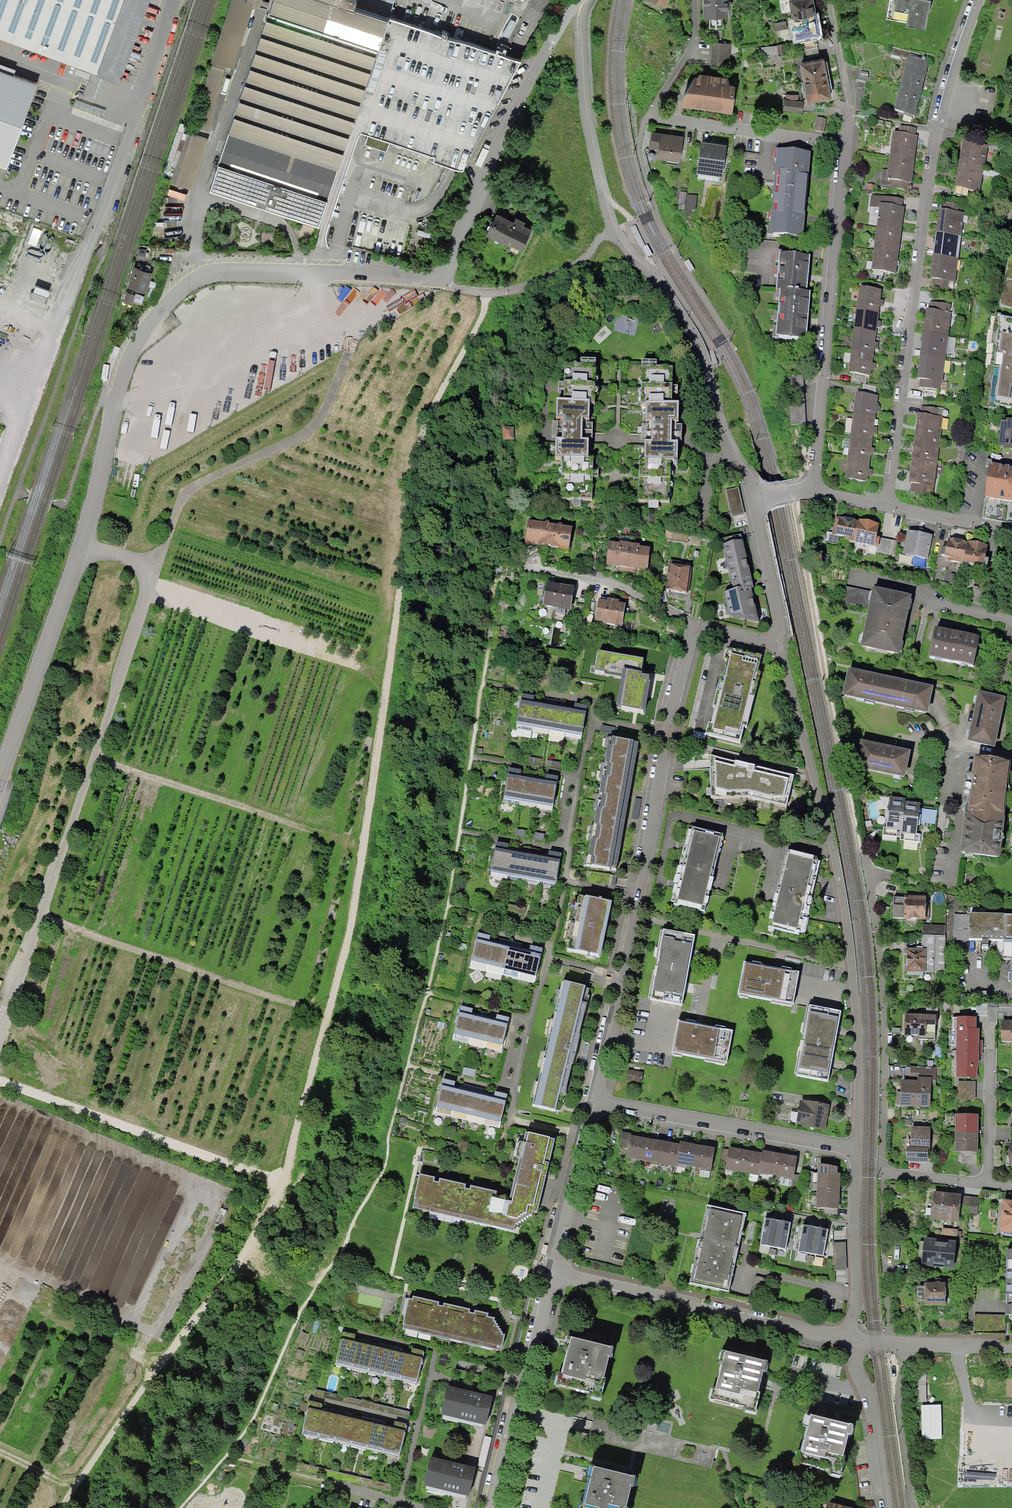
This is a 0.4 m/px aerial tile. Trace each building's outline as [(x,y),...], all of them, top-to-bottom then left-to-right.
[(121,82),(150,0),(0,0),(0,39),(121,82)] [(268,9),(216,163),(327,200),(393,0),(231,0),(211,60),(230,66),(251,4),(262,8),(268,9)] [(705,18),(729,17),(729,0),(705,0),(705,18)] [(798,39),(822,34),(816,0),(790,0),(798,39)] [(895,14),(915,17),(914,22),(935,25),(938,0),(898,0),(895,14)] [(816,40),(801,42),(803,50),(817,48),(816,40)] [(730,44),(711,44),(711,65),(730,65),(730,44)] [(911,51),(892,46),(890,54),(907,58),(908,55),(910,55),(911,51)] [(387,54),(380,51),(367,91),(373,93),(387,54)] [(910,55),(908,55),(907,58),(894,109),(915,115),(929,60),(910,55)] [(827,58),(803,63),(811,103),(835,98),(827,58)] [(0,68),(0,166),(7,168),(38,82),(0,68)] [(728,79),(699,74),(697,79),(694,78),(683,98),(682,107),(733,115),(735,99),(734,99),(735,88),(730,87),(728,79)] [(800,96),(785,94),(783,112),(803,114),(804,101),(799,101),(800,96)] [(827,119),(817,117),(814,129),(824,131),(827,119)] [(916,127),(900,125),(899,131),(893,131),(888,169),(883,169),(880,187),(908,191),(909,182),(911,183),(917,134),(915,134),(916,127)] [(685,138),(655,134),(653,150),(660,151),(659,159),(682,162),(685,138)] [(730,147),(703,142),(698,173),(725,178),(730,147)] [(981,195),(988,148),(963,144),(956,192),(981,195)] [(811,150),(777,147),(768,233),(802,237),(811,150)] [(327,202),(218,166),(209,192),(319,228),(327,202)] [(880,211),(872,273),(897,276),(906,203),(872,199),(871,210),(880,211)] [(966,209),(942,206),(930,290),(954,293),(966,209)] [(410,224),(354,211),(348,237),(354,239),(352,247),(402,259),(410,224)] [(516,223),(497,215),(487,236),(506,244),(506,242),(516,223)] [(518,220),(506,242),(523,250),(534,228),(518,220)] [(636,228),(631,230),(641,249),(645,246),(636,228)] [(1011,254),(1000,308),(1011,310),(1011,255),(1011,254)] [(811,257),(782,255),(779,293),(781,293),(808,295),(811,257)] [(154,270),(136,265),(129,285),(147,291),(154,270)] [(882,292),(861,289),(850,374),(871,377),(882,292)] [(142,297),(127,292),(124,302),(139,306),(142,297)] [(808,295),(781,293),(779,341),(811,343),(813,295),(808,295)] [(952,307),(929,304),(919,380),(942,382),(952,307)] [(995,321),(987,408),(1011,410),(1011,322),(995,321)] [(599,368),(567,367),(567,401),(560,401),(559,460),(566,460),(565,501),(594,501),(595,459),(590,459),(590,444),(585,444),(585,420),(592,420),(592,405),(598,405),(599,368)] [(678,369),(645,369),(644,405),(650,405),(650,424),(657,424),(657,444),(648,443),(648,461),(641,461),(641,504),(672,504),(672,462),(681,462),(681,446),(675,445),(675,422),(684,422),(684,405),(677,405),(678,369)] [(879,398),(857,395),(846,481),(868,484),(879,398)] [(944,410),(919,408),(910,486),(935,488),(944,410)] [(1004,421),(1000,450),(1011,451),(1011,422),(1004,421)] [(990,461),(985,494),(1011,498),(1011,465),(990,461)] [(744,513),(738,488),(726,491),(733,516),(744,513)] [(859,522),(840,520),(836,540),(854,545),(859,522)] [(881,527),(859,522),(854,545),(877,549),(876,554),(891,557),(894,543),(878,539),(881,527)] [(529,545),(552,549),(555,527),(532,524),(529,545)] [(552,549),(571,552),(574,530),(555,527),(552,549)] [(934,538),(909,533),(905,557),(929,561),(934,538)] [(732,586),(725,597),(729,617),(756,623),(750,591),(750,580),(741,538),(724,543),(732,586)] [(990,548),(950,540),(946,562),(986,570),(990,548)] [(652,552),(611,544),(608,568),(650,576),(652,552)] [(674,568),(669,595),(685,598),(689,571),(674,568)] [(550,584),(546,607),(572,613),(577,589),(550,584)] [(871,593),(846,588),(843,605),(868,610),(871,593)] [(915,600),(876,591),(864,648),(903,657),(915,600)] [(601,602),(597,623),(623,628),(627,607),(601,602)] [(983,639),(939,631),(933,659),(977,668),(983,639)] [(763,660),(730,653),(712,731),(743,740),(763,660)] [(629,680),(624,710),(647,714),(651,685),(647,685),(648,679),(644,674),(646,663),(602,654),(598,674),(629,680)] [(937,689),(851,671),(846,697),(931,715),(937,689)] [(1009,700),(982,695),(972,744),(998,750),(1009,700)] [(519,727),(534,729),(540,705),(536,704),(536,699),(524,696),(519,727)] [(534,729),(550,732),(556,707),(540,705),(534,729)] [(572,710),(567,735),(584,737),(589,708),(577,706),(575,711),(572,710)] [(550,732),(567,735),(572,710),(556,707),(550,732)] [(619,872),(641,747),(618,743),(594,869),(619,872)] [(914,753),(864,743),(858,771),(909,781),(914,753)] [(1010,757),(975,753),(969,804),(1004,808),(1010,757)] [(796,779),(712,757),(714,802),(748,800),(787,809),(796,779)] [(506,800),(522,803),(526,778),(522,777),(523,774),(511,771),(506,800)] [(522,803),(536,807),(541,780),(526,778),(522,803)] [(536,807),(554,810),(559,780),(548,778),(547,781),(541,780),(536,807)] [(923,803),(889,799),(886,832),(919,836),(923,803)] [(1004,808),(969,804),(964,848),(1000,853),(1004,808)] [(725,837),(694,830),(676,905),(707,913),(725,837)] [(493,873),(509,876),(512,853),(509,853),(510,847),(499,845),(493,873)] [(509,876),(525,879),(530,852),(519,850),(517,854),(512,853),(509,876)] [(525,879),(540,881),(545,857),(540,857),(540,854),(530,852),(525,879)] [(821,860),(788,852),(770,929),(803,936),(821,860)] [(540,881),(557,884),(562,857),(550,854),(549,859),(545,857),(540,881)] [(604,958),(615,905),(590,900),(579,953),(604,958)] [(929,901),(895,900),(894,922),(928,924),(929,901)] [(954,916),(953,942),(1004,943),(1004,957),(1011,958),(1011,918),(954,916)] [(666,932),(651,999),(683,1006),(696,939),(666,932)] [(544,955),(479,940),(473,964),(538,979),(544,955)] [(926,951),(904,951),(904,975),(926,975),(926,951)] [(747,965),(741,998),(796,1008),(801,976),(747,965)] [(590,989),(568,984),(539,1106),(558,1112),(563,1097),(567,1098),(590,1006),(585,1004),(590,989)] [(810,1009),(797,1075),(829,1083),(842,1015),(810,1009)] [(510,1025),(462,1014),(456,1037),(505,1048),(510,1025)] [(938,1015),(905,1015),(905,1038),(927,1038),(927,1028),(938,1028),(938,1015)] [(735,1032),(679,1022),(674,1057),(729,1067),(735,1032)] [(1003,1024),(1003,1044),(1011,1044),(1011,1024),(1003,1024)] [(979,1031),(957,1031),(957,1077),(979,1077),(979,1031)] [(911,1081),(902,1081),(901,1108),(932,1109),(933,1088),(937,1088),(938,1068),(911,1067),(911,1081)] [(642,1073),(628,1071),(627,1081),(641,1083),(642,1073)] [(509,1101),(444,1086),(438,1110),(503,1124),(509,1101)] [(830,1106),(801,1102),(797,1128),(826,1132),(830,1106)] [(981,1117),(957,1116),(955,1153),(980,1154),(981,1117)] [(933,1129),(912,1129),(911,1154),(932,1154),(933,1129)] [(435,1177),(420,1173),(415,1196),(413,1207),(514,1230),(514,1226),(532,1215),(533,1211),(537,1212),(555,1138),(526,1131),(509,1200),(495,1197),(497,1191),(470,1185),(470,1189),(465,1188),(466,1184),(440,1178),(439,1182),(434,1181),(435,1177)] [(682,1147),(632,1138),(628,1159),(678,1168),(678,1165),(682,1147)] [(682,1147),(678,1165),(713,1171),(717,1150),(683,1143),(682,1147)] [(764,1156),(731,1150),(727,1171),(760,1177),(761,1175),(764,1156)] [(764,1156),(761,1175),(795,1181),(799,1158),(765,1152),(764,1156)] [(842,1177),(819,1176),(817,1211),(840,1212),(842,1177)] [(963,1197),(935,1194),(932,1223),(960,1226),(963,1197)] [(1006,1202),(1003,1235),(1011,1236),(1011,1202),(1006,1202)] [(747,1216),(709,1208),(692,1286),(731,1294),(747,1216)] [(793,1225),(766,1220),(761,1246),(787,1252),(793,1225)] [(831,1231),(802,1226),(797,1253),(826,1258),(831,1231)] [(958,1242),(926,1240),(924,1268),(956,1270),(958,1242)] [(947,1285),(927,1285),(927,1306),(947,1306),(947,1285)] [(404,1324),(403,1329),(501,1351),(505,1334),(495,1317),(488,1316),(488,1313),(475,1310),(474,1313),(469,1312),(470,1309),(444,1303),(443,1306),(439,1305),(439,1302),(413,1296),(412,1299),(408,1298),(402,1324),(404,1324)] [(1006,1315),(974,1315),(974,1332),(1006,1332),(1006,1315)] [(424,1359),(344,1341),(339,1363),(420,1381),(424,1359)] [(609,1389),(618,1351),(579,1342),(570,1379),(609,1389)] [(772,1364),(733,1355),(725,1392),(764,1401),(772,1364)] [(498,1400),(447,1389),(441,1415),(492,1426),(498,1400)] [(407,1431),(310,1410),(305,1433),(402,1454),(407,1431)] [(859,1428),(818,1419),(809,1456),(850,1465),(859,1428)] [(478,1471),(432,1460),(427,1485),(472,1496),(478,1471)] [(600,1471),(592,1507),(595,1507),(633,1507),(640,1481),(600,1471)]
